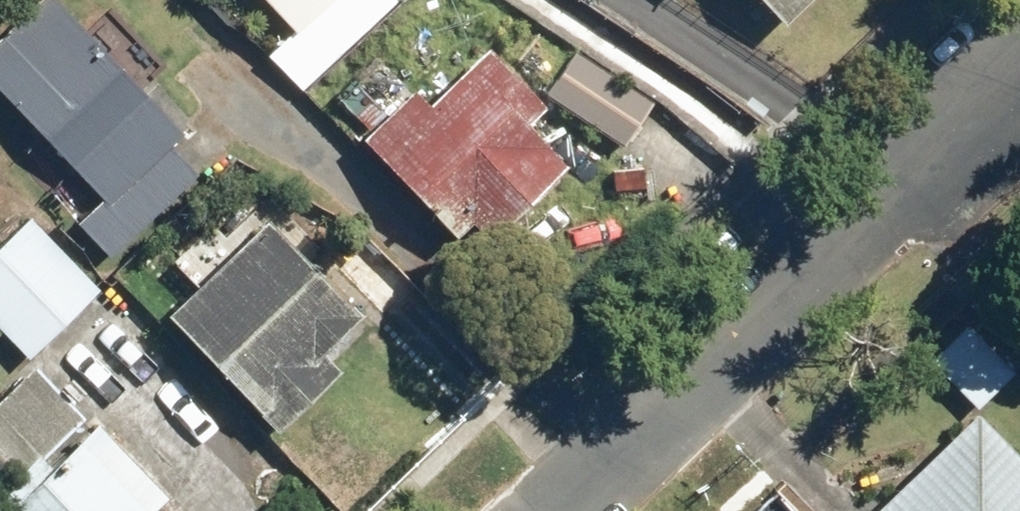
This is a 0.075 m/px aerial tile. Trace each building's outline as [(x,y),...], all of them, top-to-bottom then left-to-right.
[(0,36),(0,119),(96,221),(183,141),(51,0),(39,0),(0,36)] [(303,62),(373,0),(247,0),(303,62)] [(789,0),(739,0),(761,25),(789,0)] [(558,53),(535,101),(614,139),(637,91),(558,53)] [(480,65),(372,174),(467,266),(574,156),(480,65)] [(0,235),(0,350),(14,366),(105,283),(33,205),(0,235)] [(415,285),(340,220),(311,252),(387,317),(415,285)] [(259,227),(159,323),(252,420),(353,325),(259,227)] [(969,326),(929,363),(973,409),(1013,373),(969,326)] [(68,410),(29,371),(0,399),(0,477),(68,410)] [(77,417),(0,486),(0,510),(162,510),(77,417)] [(894,510),(1019,510),(1019,449),(996,421),(894,510)]
